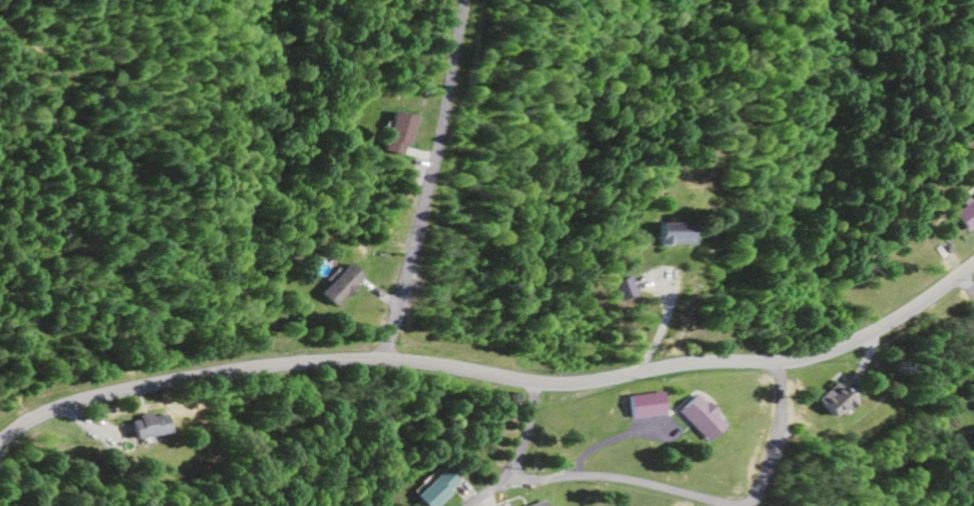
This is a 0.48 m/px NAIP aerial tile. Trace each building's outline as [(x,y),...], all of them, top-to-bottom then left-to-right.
[(413,118),(392,112),(382,152),(403,157),(413,118)] [(965,204),(951,215),(965,232),(973,225),(973,198),(965,204)] [(647,224),(648,248),(661,247),(661,242),(677,242),(677,224),(647,224)] [(315,295),(329,309),(361,280),(347,265),(315,295)] [(634,296),(627,278),(611,284),(618,302),(634,296)] [(845,401),(829,383),(809,402),(825,420),(845,401)] [(658,417),(657,394),(623,396),(625,419),(658,417)] [(702,442),(718,425),(709,417),(711,415),(689,394),(672,413),(702,442)] [(145,418),(145,416),(124,420),(128,441),(163,434),(159,415),(145,418)] [(440,469),(411,496),(420,505),(434,505),(456,485),(440,469)]
